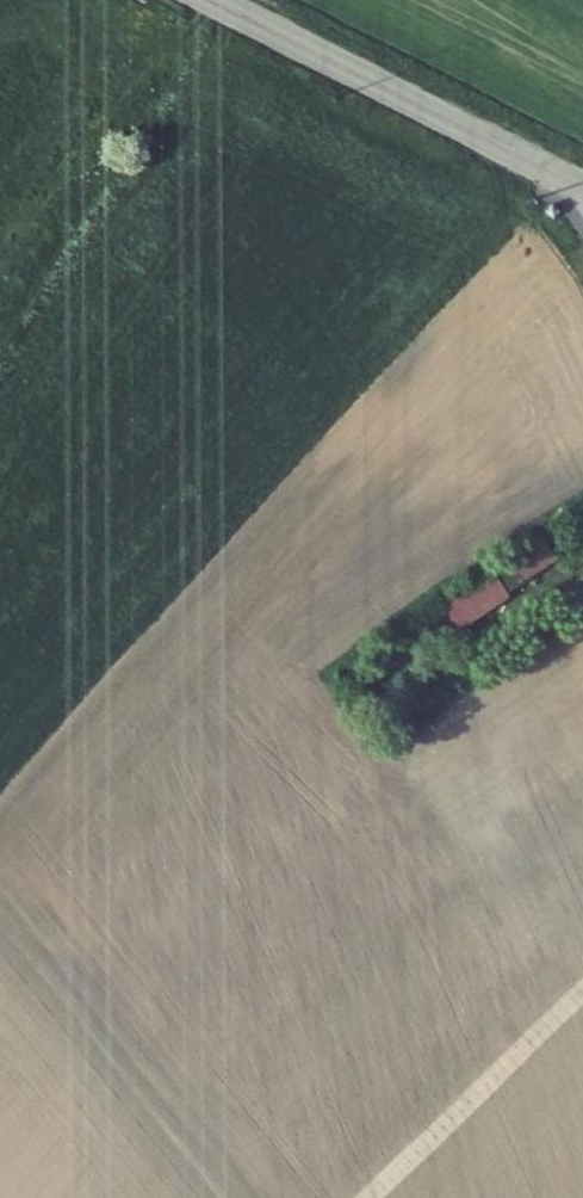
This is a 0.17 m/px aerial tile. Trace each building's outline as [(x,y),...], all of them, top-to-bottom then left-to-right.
[(489,284),(500,301),(509,295),(499,278),(489,284)] [(582,503),(582,489),(571,494),(576,506),(582,503)] [(566,525),(582,552),(582,514),(566,525)] [(441,604),(458,630),(560,564),(543,537),(441,604)]
